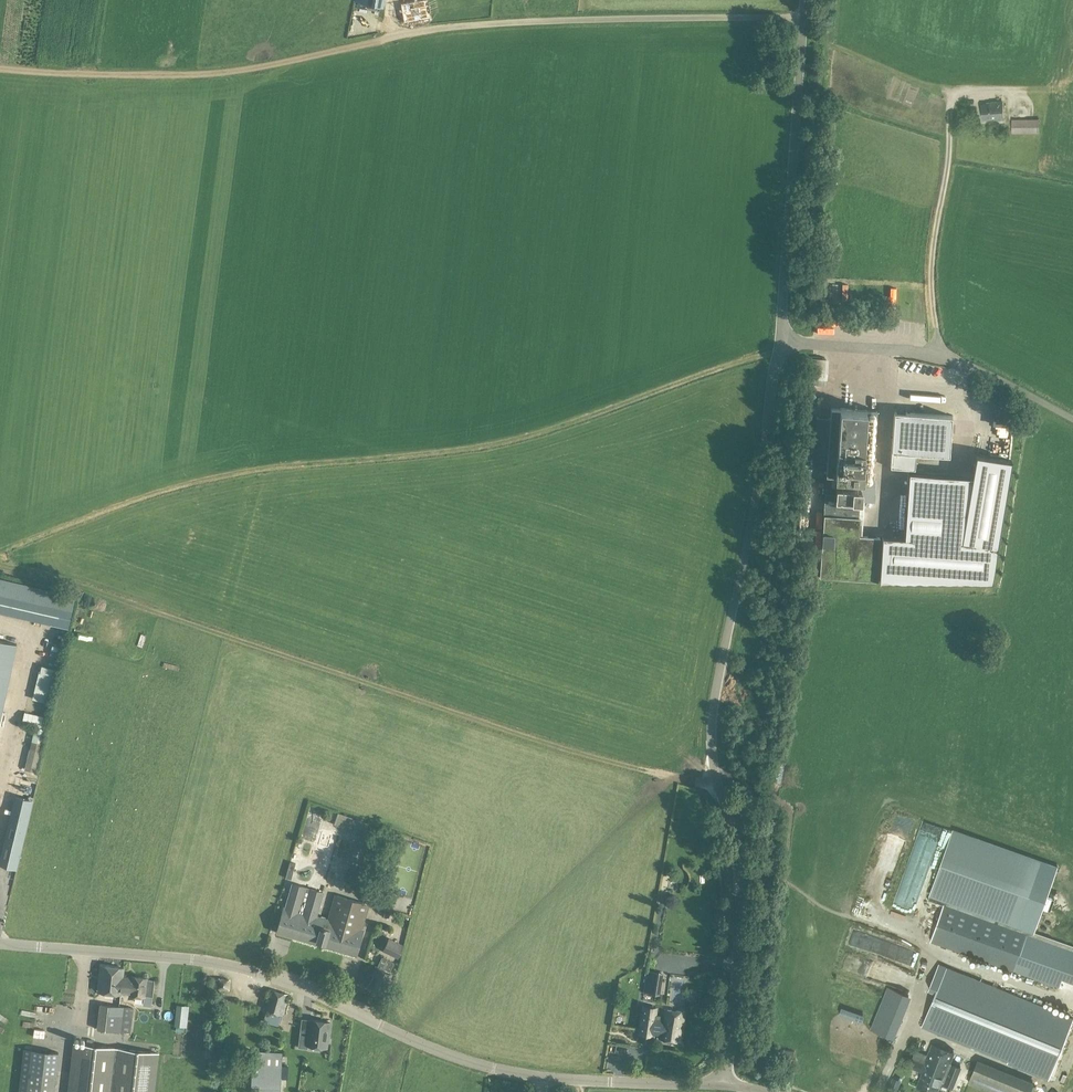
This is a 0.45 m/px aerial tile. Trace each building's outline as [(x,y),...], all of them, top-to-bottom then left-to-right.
[(431,17),(428,0),(412,0),(412,1),(401,3),(404,22),(431,17)] [(982,119),(995,118),(995,120),(1003,119),(1002,101),(990,102),(990,103),(981,104),(982,119)] [(1039,119),(1012,119),(1012,132),(1039,132),(1039,119)] [(825,366),(813,366),(813,379),(826,378),(825,366)] [(823,382),(815,382),(815,392),(823,392),(823,382)] [(813,395),(814,407),(822,407),(822,395),(813,395)] [(958,405),(972,404),(972,395),(958,396),(958,405)] [(877,411),(866,411),(866,410),(839,408),(831,408),(826,476),(825,484),(826,484),(826,492),(825,492),(824,503),(833,503),(835,477),(861,478),(872,479),(877,411)] [(895,412),(892,451),(949,455),(952,416),(895,412)] [(813,454),(827,453),(826,437),(812,437),(813,454)] [(883,536),(879,582),(992,582),(997,548),(1012,460),(976,454),(972,478),(962,541),(906,538),(883,536)] [(921,474),(919,499),(919,509),(958,512),(951,476),(921,474)] [(833,521),(833,511),(825,511),(825,521),(833,521)] [(808,557),(821,558),(822,525),(809,525),(808,557)] [(835,543),(835,531),(824,531),(823,543),(835,543)] [(0,579),(0,613),(55,626),(68,629),(76,596),(62,593),(0,579)] [(95,615),(107,617),(108,610),(93,608),(93,613),(85,612),(84,617),(95,619),(95,615)] [(82,627),(96,632),(99,623),(106,625),(107,620),(97,617),(95,623),(84,619),(82,627)] [(153,641),(155,625),(144,623),(142,639),(153,641)] [(17,645),(0,641),(0,720),(17,645)] [(33,699),(49,703),(55,675),(39,671),(33,699)] [(29,749),(25,769),(37,772),(41,752),(29,749)] [(17,797),(1,864),(17,868),(33,801),(17,797)] [(334,825),(364,835),(368,824),(338,813),(334,825)] [(680,826),(694,826),(693,817),(680,818),(680,826)] [(1035,934),(1058,868),(953,830),(927,900),(943,906),(930,941),(1061,988),(1064,980),(1072,983),(1072,947),(1035,934)] [(290,862),(286,878),(291,880),(296,864),(290,862)] [(672,876),(671,885),(682,886),(683,878),(672,876)] [(286,909),(284,908),(278,931),(357,954),(364,930),(363,930),(370,904),(335,894),(328,919),(317,916),(323,893),(293,885),(286,909)] [(360,945),(367,947),(372,928),(365,926),(360,945)] [(389,938),(383,951),(399,959),(405,946),(389,938)] [(376,966),(372,974),(372,975),(368,983),(375,986),(373,988),(382,993),(392,974),(390,973),(395,963),(383,957),(377,967),(376,966)] [(124,968),(102,965),(99,991),(121,994),(121,992),(131,993),(130,995),(145,997),(145,996),(153,997),(155,980),(147,979),(147,978),(133,977),(133,978),(123,977),(124,968)] [(943,965),(921,1026),(1007,1062),(1007,1063),(1049,1080),(1072,1020),(1072,1018),(943,965)] [(685,993),(691,973),(675,969),(670,989),(685,993)] [(646,993),(660,995),(663,972),(650,970),(646,993)] [(908,996),(887,987),(875,1018),(895,1026),(908,996)] [(270,989),(264,1011),(283,1017),(289,995),(270,989)] [(98,1028),(127,1032),(130,1007),(100,1004),(98,1028)] [(657,1009),(644,1007),(640,1036),(653,1037),(681,1042),(685,1013),(664,1010),(662,1024),(655,1023),(657,1009)] [(300,1050),(309,1051),(310,1048),(329,1049),(330,1023),(311,1022),(310,1033),(301,1032),(300,1050)] [(157,1051),(73,1042),(67,1091),(153,1091),(157,1051)] [(928,1055),(916,1051),(910,1066),(923,1071),(917,1086),(933,1091),(936,1091),(941,1080),(954,1085),(961,1066),(950,1062),(954,1053),(933,1044),(928,1055)] [(33,1049),(28,1091),(55,1091),(59,1052),(33,1049)] [(780,1057),(794,1058),(795,1051),(781,1050),(780,1057)] [(251,1087),(252,1087),(252,1091),(280,1091),(282,1053),(253,1051),(251,1087)] [(1033,1085),(977,1062),(969,1083),(991,1091),(1030,1091),(1033,1085)] [(887,1087),(896,1091),(901,1079),(893,1075),(887,1087)]
